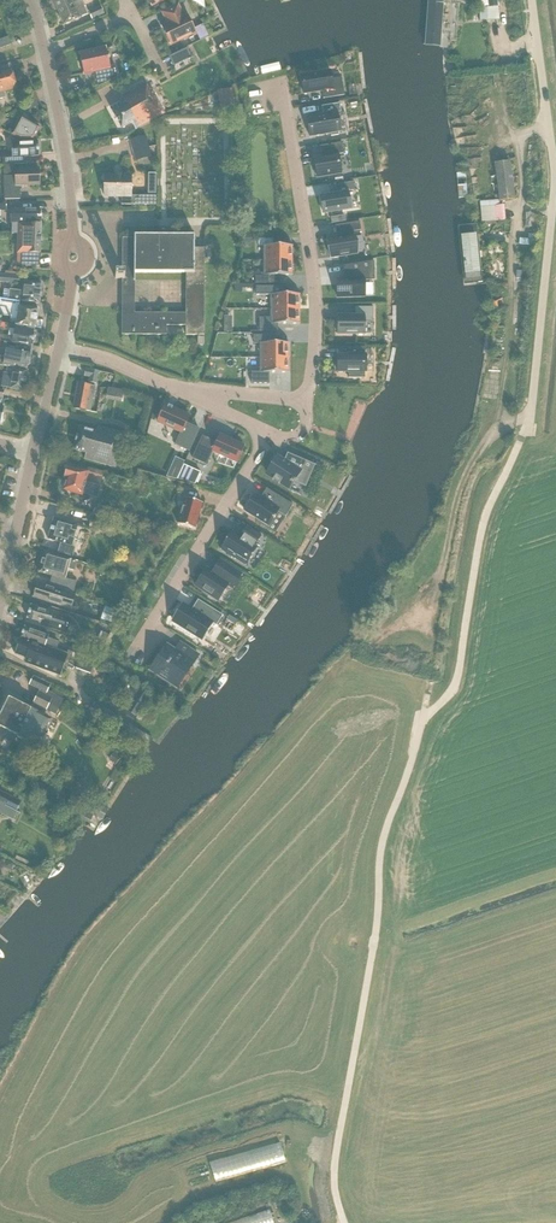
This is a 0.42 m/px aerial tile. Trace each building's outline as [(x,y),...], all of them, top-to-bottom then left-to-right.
[(64,25),(87,15),(80,0),(53,0),(64,25)] [(432,42),(443,42),(444,0),(432,0),(432,42)] [(499,19),(498,6),(497,0),(487,0),(488,7),(479,8),(480,20),(499,19)] [(183,17),(177,5),(163,12),(169,24),(162,27),(170,44),(196,31),(188,15),(183,17)] [(92,19),(104,14),(100,6),(88,11),(92,19)] [(173,66),(191,57),(186,47),(168,56),(173,66)] [(110,67),(106,49),(106,48),(79,54),(84,73),(97,70),(100,84),(117,76),(115,65),(110,67)] [(331,79),(330,71),(300,76),(303,94),(321,91),(323,99),(344,95),(341,78),(331,79)] [(11,72),(0,75),(0,99),(5,98),(3,91),(15,87),(11,72)] [(149,91),(144,83),(121,96),(125,103),(112,111),(121,128),(132,122),(136,129),(164,113),(151,90),(149,91)] [(222,112),(238,108),(233,87),(217,91),(222,112)] [(322,114),(306,117),(309,137),(330,133),(330,136),(338,135),(338,132),(340,132),(347,130),(343,111),(341,112),(339,103),(321,106),(322,114)] [(34,124),(21,117),(11,134),(20,140),(33,139),(40,128),(38,127),(39,125),(35,122),(34,124)] [(146,136),(129,140),(134,158),(150,153),(146,136)] [(2,164),(24,163),(24,157),(38,156),(38,142),(11,143),(12,156),(2,156),(2,164)] [(313,158),(317,178),(341,173),(338,155),(343,154),(341,143),(319,147),(321,157),(313,158)] [(498,200),(499,201),(515,199),(510,161),(494,163),(498,200)] [(4,200),(20,199),(19,185),(39,185),(39,169),(15,170),(15,176),(3,177),(4,200)] [(156,205),(156,196),(131,196),(131,176),(104,176),(104,196),(121,196),(121,205),(156,205)] [(340,191),(320,194),(323,212),(350,208),(347,190),(354,189),(353,180),(339,183),(340,191)] [(499,205),(499,201),(498,200),(480,201),(480,207),(481,222),(496,221),(505,220),(504,205),(499,205)] [(19,223),(41,223),(40,210),(11,210),(11,217),(12,223),(19,223)] [(531,227),(532,213),(524,212),(523,226),(531,227)] [(328,240),(330,257),(357,253),(353,232),(360,230),(359,222),(334,226),(336,239),(328,240)] [(22,266),(39,266),(41,224),(18,224),(17,253),(22,253),(22,266)] [(477,229),(459,231),(466,292),(484,290),(477,229)] [(115,279),(135,279),(135,273),(186,273),(186,313),(185,325),(185,335),(204,335),(204,248),(194,248),(194,235),(134,235),(134,239),(122,238),(122,274),(115,274),(115,279)] [(263,260),(291,260),(291,246),(292,246),(263,246),(263,260)] [(291,260),(263,260),(263,275),(279,275),(292,275),(292,274),(291,274),(291,260)] [(336,279),(337,297),(364,296),(364,282),(366,281),(374,280),(373,261),(343,266),(343,279),(336,279)] [(4,274),(0,273),(0,282),(18,284),(19,275),(4,274)] [(8,299),(19,300),(21,300),(21,301),(38,303),(41,284),(24,281),(22,292),(10,290),(8,299)] [(270,309),(299,309),(299,296),(299,295),(300,295),(300,294),(287,294),(280,294),(280,286),(255,286),(255,295),(270,295),(270,309)] [(8,299),(0,298),(0,314),(16,316),(15,324),(19,325),(34,328),(35,328),(38,309),(18,306),(19,300),(8,299)] [(364,334),(364,321),(373,321),(373,307),(355,307),(355,315),(337,315),(337,334),(364,334)] [(299,309),(270,309),(270,318),(259,318),(259,331),(277,331),(277,324),(300,324),(300,323),(299,323),(299,309)] [(185,325),(186,313),(122,313),(121,335),(166,335),(166,325),(185,325)] [(34,328),(19,325),(19,330),(14,329),(13,337),(2,335),(2,332),(0,332),(0,341),(1,341),(20,344),(31,346),(32,346),(34,332),(33,332),(34,328)] [(259,358),(288,358),(288,344),(288,343),(269,343),(269,335),(253,335),(253,344),(259,344),(259,358)] [(3,365),(26,369),(27,365),(28,366),(31,353),(30,353),(31,346),(20,344),(19,351),(6,348),(4,357),(0,356),(0,365),(3,365)] [(348,378),(364,378),(364,372),(366,372),(366,355),(364,355),(364,347),(348,347),(348,355),(337,355),(337,371),(348,371),(348,378)] [(288,372),(288,358),(259,358),(259,372),(251,372),(251,383),(269,384),(269,373),(289,373),(288,372)] [(9,389),(23,391),(27,371),(6,367),(2,387),(9,388),(9,389)] [(96,383),(98,371),(85,369),(84,376),(89,377),(88,382),(96,383)] [(90,412),(93,399),(95,387),(78,383),(73,408),(90,412)] [(187,420),(163,409),(155,427),(179,437),(173,449),(187,456),(197,434),(184,428),(187,420)] [(122,432),(98,426),(97,432),(79,427),(73,450),(85,453),(84,458),(115,468),(122,443),(120,442),(122,432)] [(216,443),(202,436),(192,458),(206,465),(212,451),(236,462),(243,446),(219,435),(216,443)] [(289,453),(307,461),(310,455),(292,447),(289,453)] [(288,454),(283,461),(277,457),(266,474),(273,478),(272,480),(278,484),(280,482),(288,488),(292,483),(293,481),(305,486),(314,465),(316,466),(316,465),(287,453),(286,453),(288,454)] [(97,497),(99,487),(85,483),(88,472),(68,467),(67,469),(66,471),(65,473),(65,475),(65,478),(67,478),(63,490),(82,495),(82,493),(97,497)] [(101,476),(102,471),(95,469),(89,467),(88,472),(94,474),(101,476)] [(195,484),(200,473),(194,470),(189,482),(195,484)] [(254,494),(244,511),(258,520),(257,522),(267,528),(277,512),(285,517),(293,505),(266,489),(260,498),(254,494)] [(185,498),(177,524),(194,529),(202,503),(185,498)] [(109,517),(111,510),(95,505),(93,512),(109,517)] [(73,556),(75,548),(71,545),(77,525),(53,518),(47,539),(60,543),(58,551),(73,556)] [(113,533),(115,525),(91,519),(89,527),(113,533)] [(245,565),(257,547),(256,546),(256,547),(255,546),(261,536),(260,535),(260,536),(247,527),(246,526),(240,537),(232,532),(232,531),(231,531),(220,549),(220,550),(221,549),(245,565)] [(49,587),(63,591),(63,590),(73,593),(76,582),(62,578),(64,568),(73,570),(76,560),(44,552),(38,572),(52,576),(49,587)] [(234,588),(234,587),(233,587),(240,576),(241,577),(242,576),(218,560),(218,561),(219,562),(212,573),(204,568),(204,569),(205,570),(196,584),(195,583),(194,584),(219,601),(220,600),(219,599),(228,585),(234,588)] [(63,591),(49,587),(37,583),(32,597),(58,605),(63,591)] [(184,604),(173,622),(200,639),(210,623),(215,627),(223,615),(197,600),(191,611),(184,606),(184,605),(184,604)] [(56,618),(51,616),(52,611),(30,605),(27,618),(42,622),(41,626),(63,632),(67,618),(57,615),(56,618)] [(114,623),(117,612),(105,607),(101,618),(114,623)] [(24,627),(20,638),(45,646),(44,647),(56,651),(59,642),(48,638),(48,636),(24,627)] [(102,650),(106,642),(98,638),(95,637),(91,644),(102,650)] [(56,669),(61,671),(67,655),(56,651),(40,645),(20,639),(15,654),(28,659),(27,663),(55,673),(56,669)] [(169,676),(178,682),(188,667),(191,669),(191,668),(190,667),(198,655),(180,643),(172,655),(162,649),(162,650),(153,665),(152,664),(152,665),(161,671),(158,675),(167,680),(169,676)] [(67,654),(83,660),(86,653),(69,647),(67,654)] [(33,676),(29,685),(39,690),(46,693),(47,691),(51,684),(33,676)] [(122,708),(136,717),(149,696),(136,687),(122,708)] [(39,690),(33,703),(55,715),(63,699),(61,697),(63,694),(52,688),(51,692),(47,691),(46,693),(39,690)] [(30,709),(8,697),(0,714),(0,742),(1,742),(4,738),(12,742),(16,735),(21,724),(23,724),(30,709)] [(21,724),(16,735),(38,746),(44,736),(44,735),(46,736),(48,731),(47,730),(52,719),(47,717),(31,708),(31,709),(30,709),(23,724),(21,724)] [(119,757),(113,753),(109,760),(115,764),(119,757)] [(4,806),(5,806),(8,807),(15,811),(16,811),(20,802),(9,796),(0,792),(0,804),(4,806)] [(4,815),(8,807),(5,806),(4,806),(0,804),(0,813),(4,815)]
